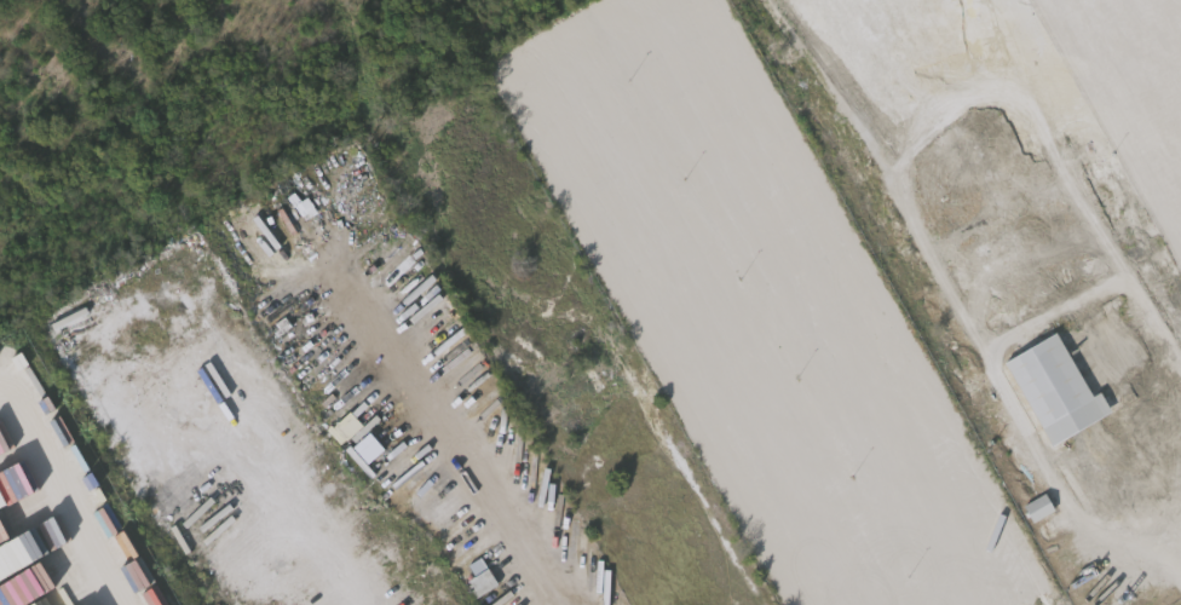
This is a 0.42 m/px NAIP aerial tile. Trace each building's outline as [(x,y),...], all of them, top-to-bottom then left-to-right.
[(1050,446),(1008,361),(1061,335),(1093,398),(1104,393),(1114,415),(1050,446)] [(1025,520),(1048,508),(1038,491),(1016,503),(1025,520)] [(1056,512),(1035,523),(1026,506),(1048,495),(1056,512)] [(462,578),(471,594),(491,582),(474,555),(461,562),(469,574),(462,578)]
